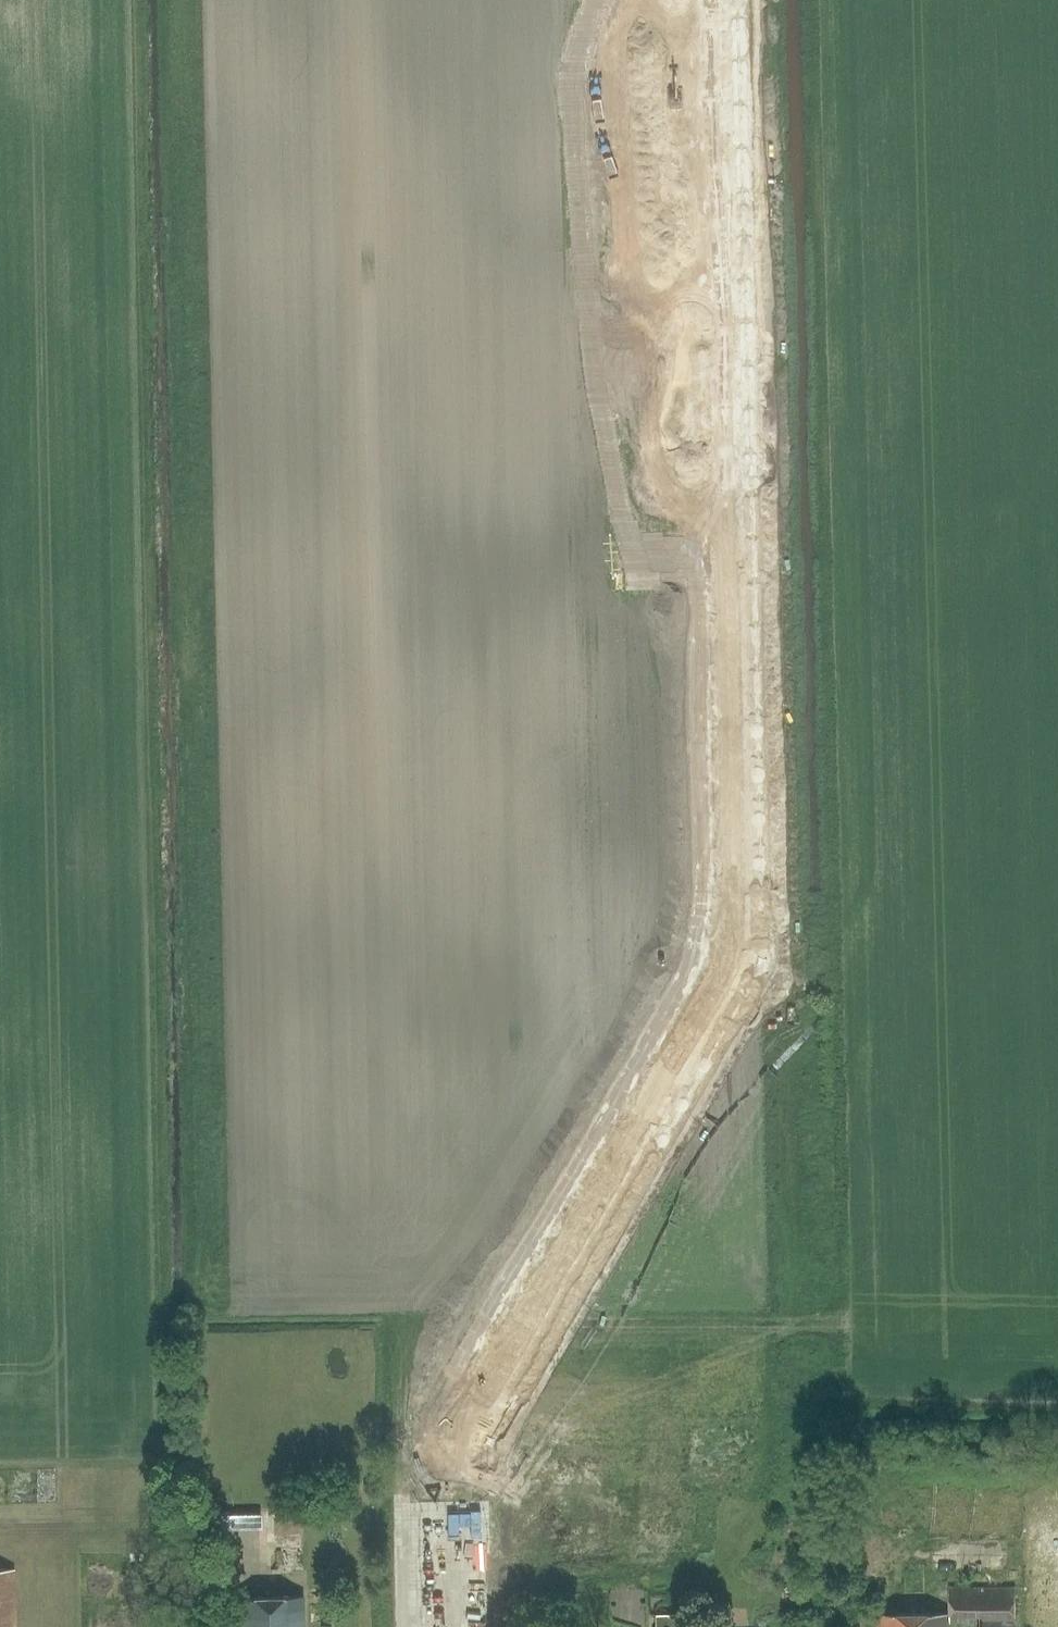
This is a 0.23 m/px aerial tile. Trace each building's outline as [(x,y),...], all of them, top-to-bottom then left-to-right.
[(15,1569),(0,1569),(0,1626),(17,1626),(15,1569)] [(950,1586),(951,1612),(878,1613),(879,1626),(954,1626),(954,1625),(979,1625),(979,1626),(1016,1626),(1016,1587),(950,1586)] [(304,1596),(234,1597),(235,1626),(305,1626),(304,1596)] [(682,1614),(656,1615),(656,1626),(682,1626),(682,1614)]
